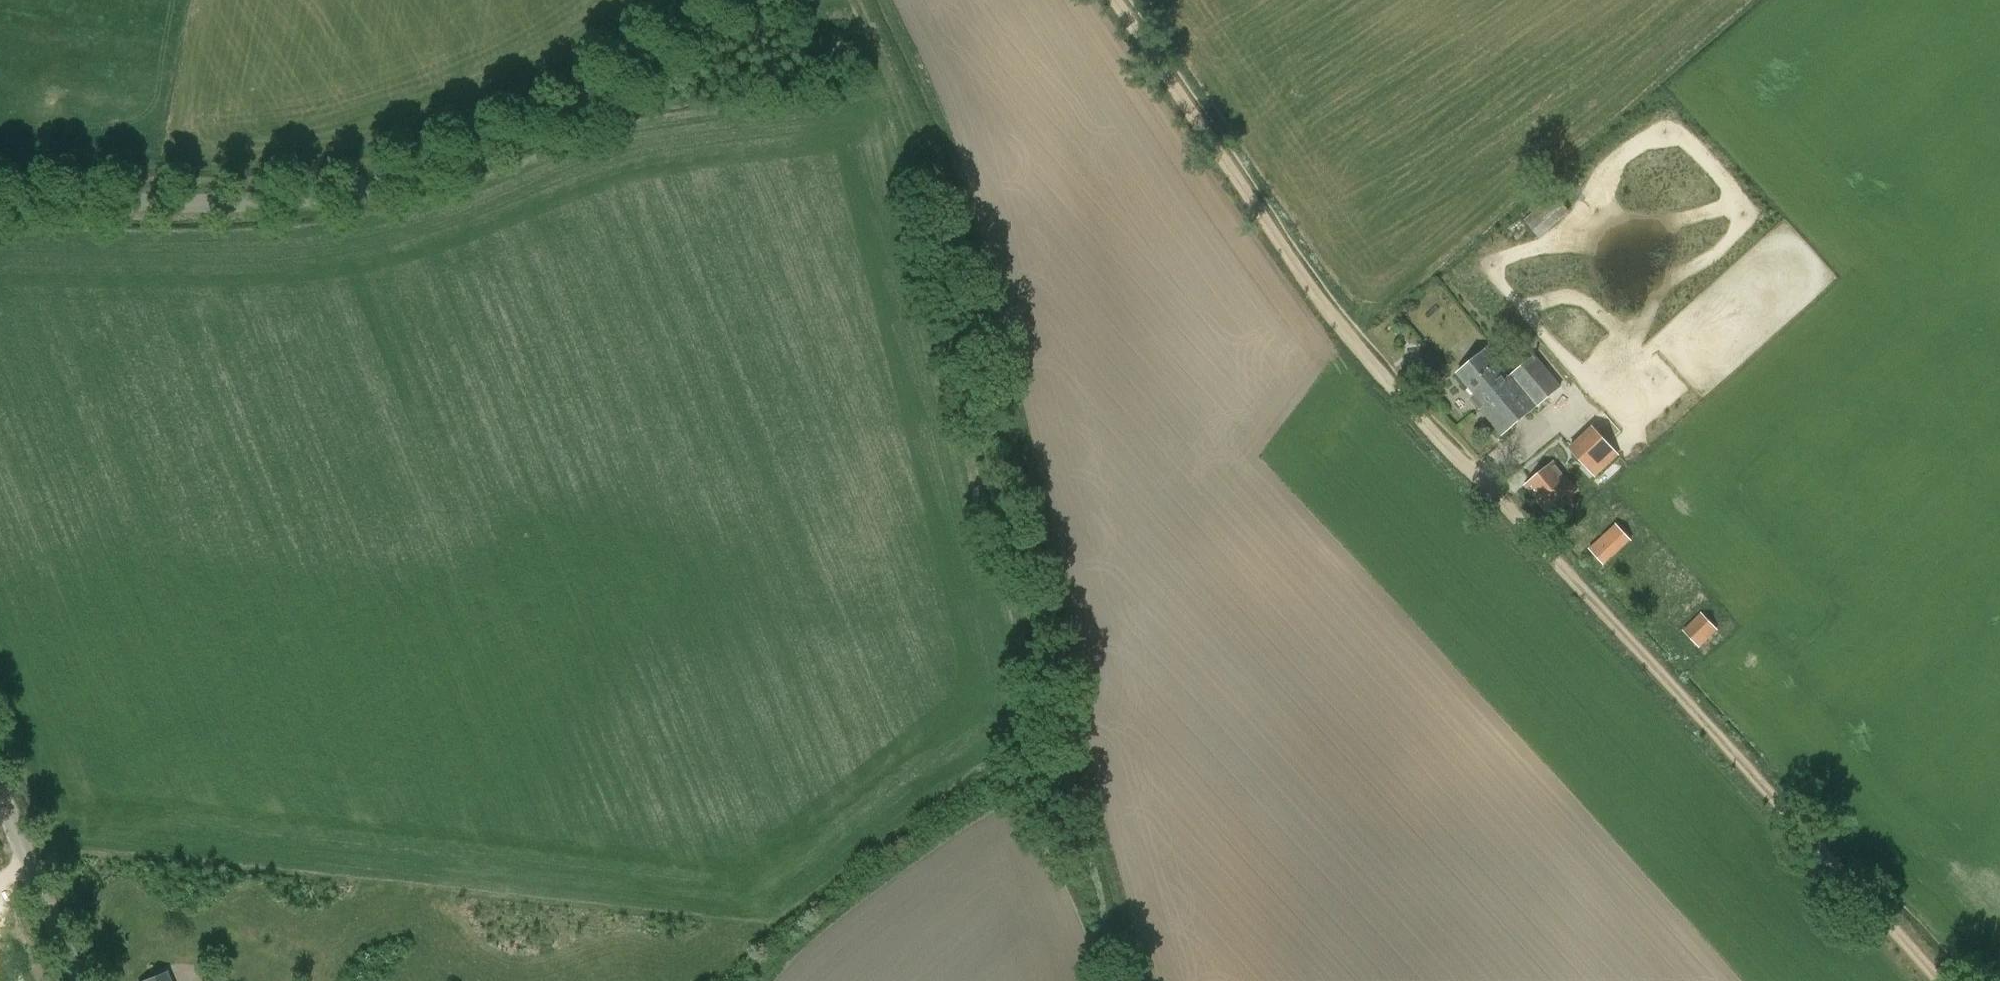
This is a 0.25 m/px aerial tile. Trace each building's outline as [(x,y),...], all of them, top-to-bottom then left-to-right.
[(1553,193),(1524,217),(1541,237),(1569,212),(1553,193)] [(1472,398),(1502,435),(1561,387),(1535,355),(1509,377),(1486,349),(1457,373),(1475,395),(1472,398)] [(1569,447),(1596,477),(1620,455),(1594,426),(1569,447)] [(1547,461),(1523,484),(1547,510),(1572,487),(1547,461)] [(1589,550),(1604,567),(1633,541),(1617,524),(1589,550)] [(1702,612),(1683,629),(1700,647),(1719,630),(1702,612)]
